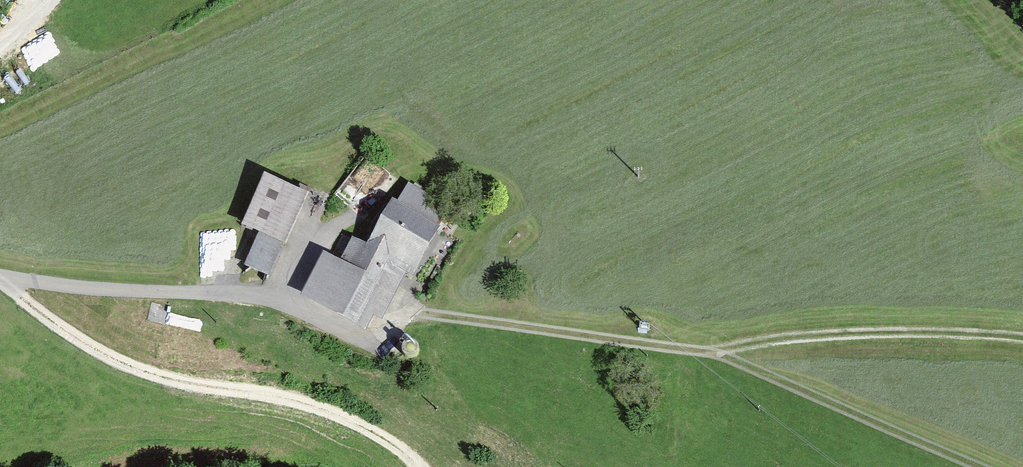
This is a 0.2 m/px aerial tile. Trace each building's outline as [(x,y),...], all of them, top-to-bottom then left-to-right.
[(55,31),(3,62),(10,75),(63,44),(55,31)] [(263,180),(242,226),(258,233),(244,265),(265,275),(300,196),(263,180)] [(439,210),(452,217),(460,205),(446,197),(441,206),(404,185),(368,248),(389,264),(405,272),(431,227),(430,227),(439,210)] [(358,324),(389,264),(368,248),(350,239),(335,267),(323,260),(304,296),(358,324)]
